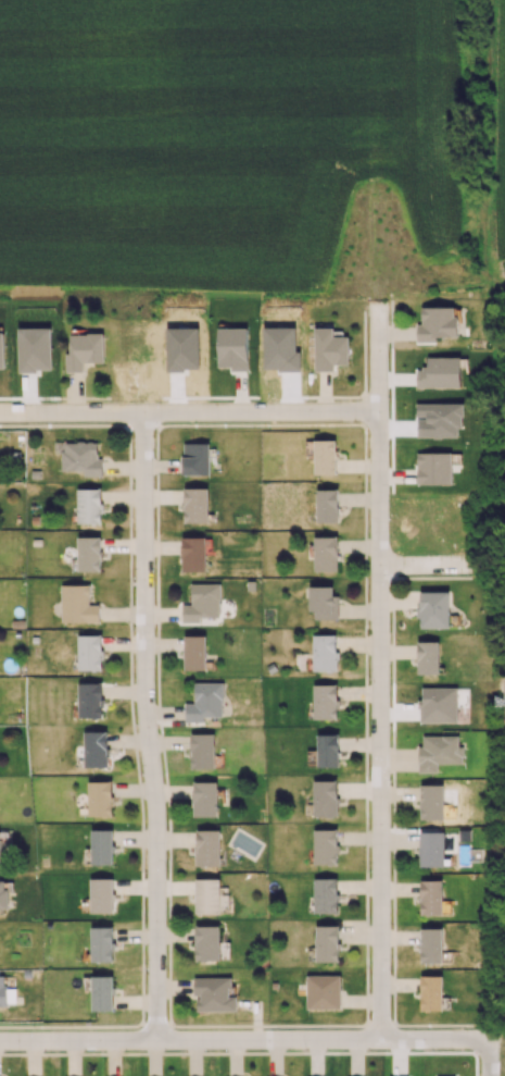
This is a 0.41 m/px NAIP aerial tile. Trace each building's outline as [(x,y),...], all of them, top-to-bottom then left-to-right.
[(417,342),(436,341),(436,337),(457,336),(456,306),(421,307),(422,324),(417,324),(417,342)] [(248,328),(218,327),(218,369),(248,369),(248,328)] [(349,364),(348,336),(334,336),(334,327),(314,328),(315,371),(334,370),(334,364),(349,364)] [(104,362),(103,333),(70,334),(70,353),(65,353),(66,371),(83,371),(83,363),(104,362)] [(461,387),(461,357),(427,357),(427,368),(417,369),(417,387),(461,387)] [(314,474),(335,474),(336,440),(307,439),(307,454),(314,455),(314,474)] [(54,441),(54,453),(60,453),(60,471),(84,471),(84,476),(102,476),(102,458),(97,458),(97,442),(54,441)] [(209,442),(182,442),(182,475),(209,475),(209,442)] [(417,453),(418,484),(452,484),(452,452),(417,453)] [(208,487),(184,488),(184,523),(208,523),(208,487)] [(77,488),(77,523),(101,524),(101,489),(77,488)] [(338,522),(338,489),(316,489),(317,522),(338,522)] [(338,570),(337,536),(314,537),(314,571),(338,570)] [(101,571),(101,537),(78,537),(78,571),(101,571)] [(206,571),(205,537),(182,537),(183,571),(206,571)] [(61,585),(62,623),(99,622),(99,604),(90,605),(89,584),(61,585)] [(191,584),(191,605),(182,605),(182,622),(200,622),(201,617),(220,617),(220,584),(191,584)] [(310,619),(338,619),(339,609),(334,609),(334,586),(311,585),(310,619)] [(420,628),(450,627),(449,591),(419,592),(420,628)] [(336,634),(312,634),(313,671),(337,671),(336,634)] [(78,670),(102,669),(102,635),(78,635),(78,670)] [(206,670),(206,636),(185,635),(184,669),(206,670)] [(439,641),(418,641),(418,674),(439,674),(439,641)] [(101,682),(78,683),(79,718),(103,718),(101,682)] [(194,682),(194,703),(185,703),(185,721),(204,721),(204,717),(223,716),(223,682),(194,682)] [(313,685),(314,719),(338,718),(337,684),(313,685)] [(421,722),(457,722),(457,687),(420,688),(421,722)] [(108,767),(107,730),(84,731),(84,768),(108,767)] [(214,733),(191,734),(191,768),(215,768),(214,733)] [(339,734),(317,734),(318,767),(340,766),(339,734)] [(438,764),(463,763),(463,745),(459,746),(459,735),(423,736),(423,746),(418,746),(419,772),(438,772),(438,764)] [(338,816),(337,780),(313,780),(314,816),(338,816)] [(113,816),(112,781),(88,781),(89,816),(113,816)] [(217,816),(217,781),(194,781),(193,816),(217,816)] [(443,784),(420,785),(420,819),(444,819),(443,784)] [(92,864),(113,864),(113,829),(91,829),(92,864)] [(220,829),(196,829),(196,866),(220,866),(220,829)] [(337,829),(314,829),(314,864),(337,864),(337,829)] [(420,866),(445,866),(444,832),(420,832),(420,866)] [(113,913),(114,878),(91,878),(90,913),(113,913)] [(220,878),(195,878),(196,914),(220,913),(220,878)] [(314,878),(314,912),(337,913),(337,878),(314,878)] [(10,908),(9,880),(0,880),(0,909),(10,908)] [(421,915),(443,914),(442,880),(420,880),(421,915)] [(220,925),(195,926),(196,961),(221,960),(220,925)] [(316,962),(339,962),(339,925),(316,925),(316,962)] [(113,927),(91,927),(91,962),(113,961),(113,927)] [(442,962),(443,928),(422,927),(421,962),(442,962)] [(113,1010),(113,975),(92,976),(92,1010),(113,1010)] [(341,975),(307,975),(306,1008),(340,1008),(341,975)] [(422,1010),(443,1009),(442,975),(421,976),(422,1010)] [(231,976),(196,977),(196,1011),(237,1010),(237,996),(231,996),(231,976)]
